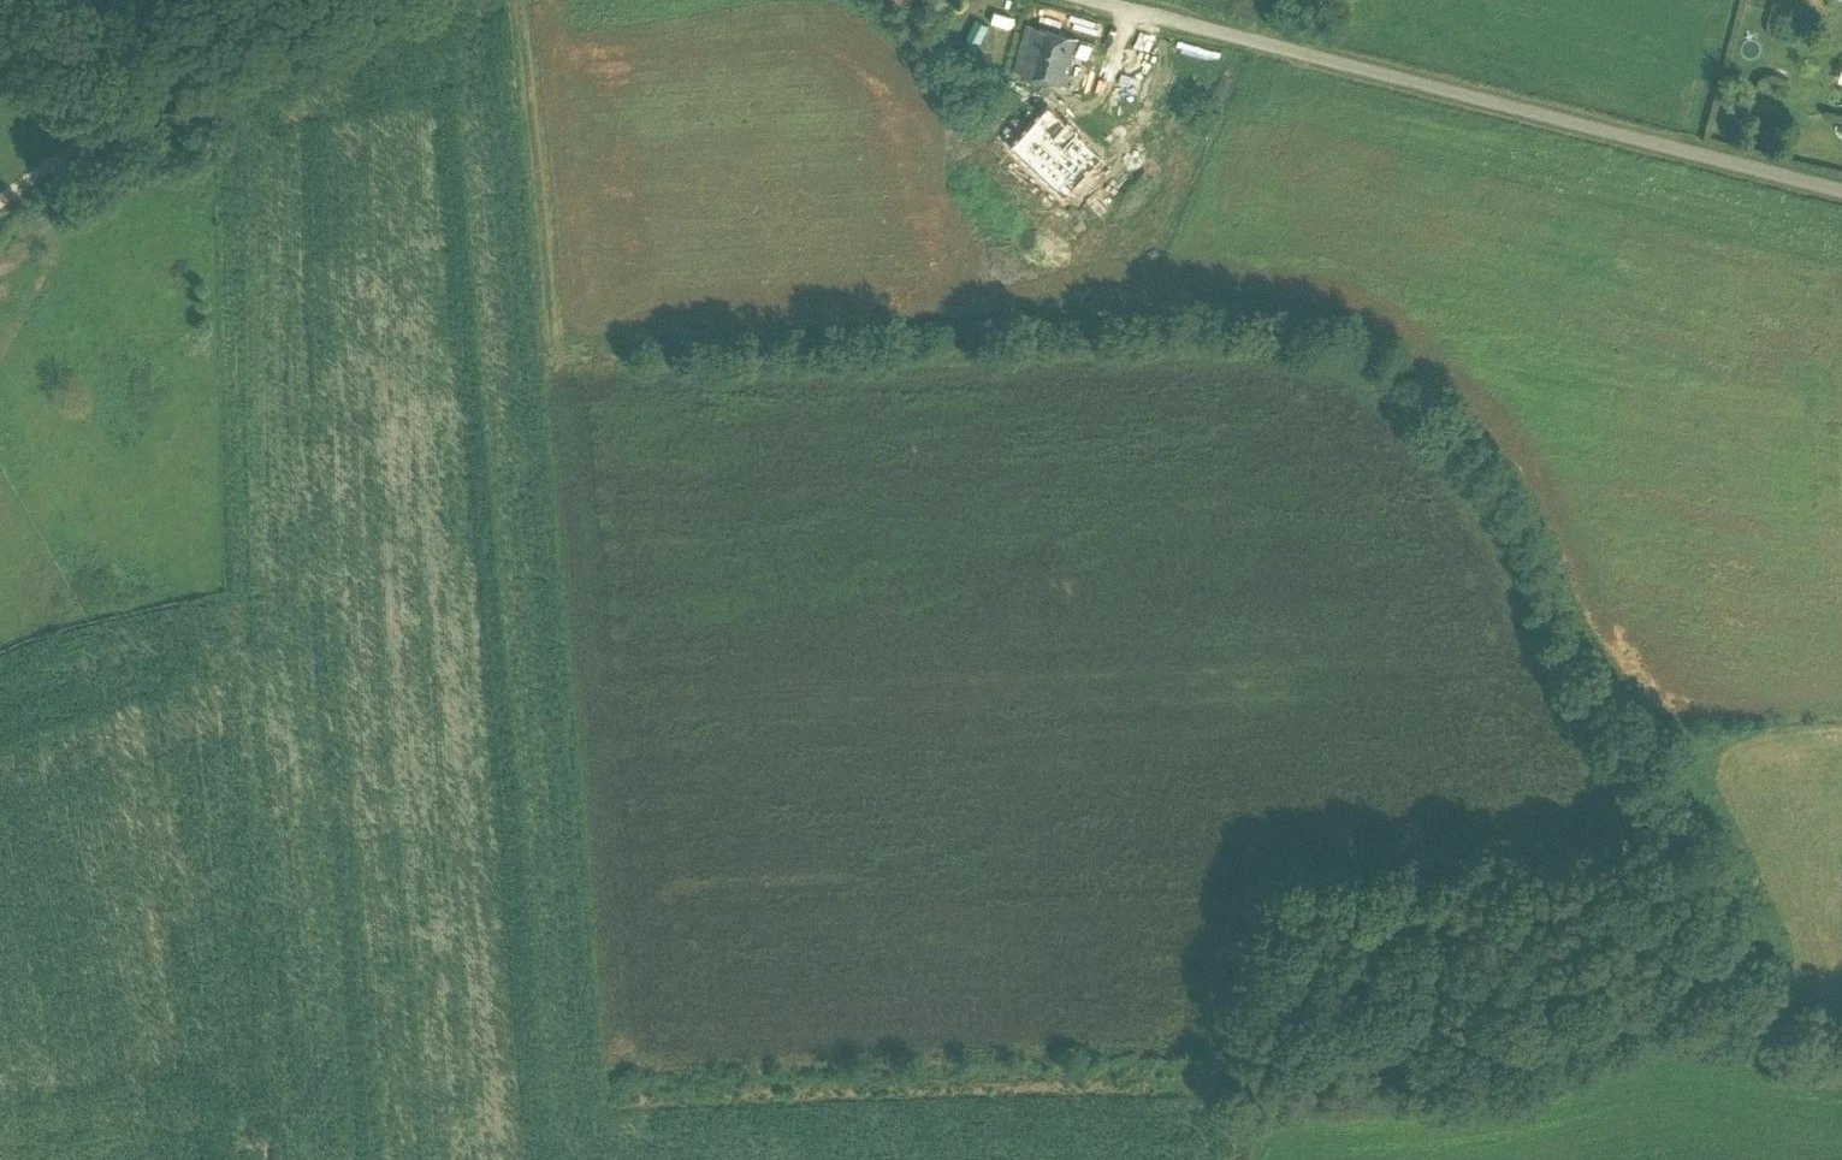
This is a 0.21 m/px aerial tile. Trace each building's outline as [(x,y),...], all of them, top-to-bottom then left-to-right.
[(1066,85),(1078,39),(1029,26),(1016,71),(1066,85)] [(1090,123),(1080,113),(1077,117),(1057,99),(1015,142),(1077,199),(1118,155),(1087,126),(1090,123)]
